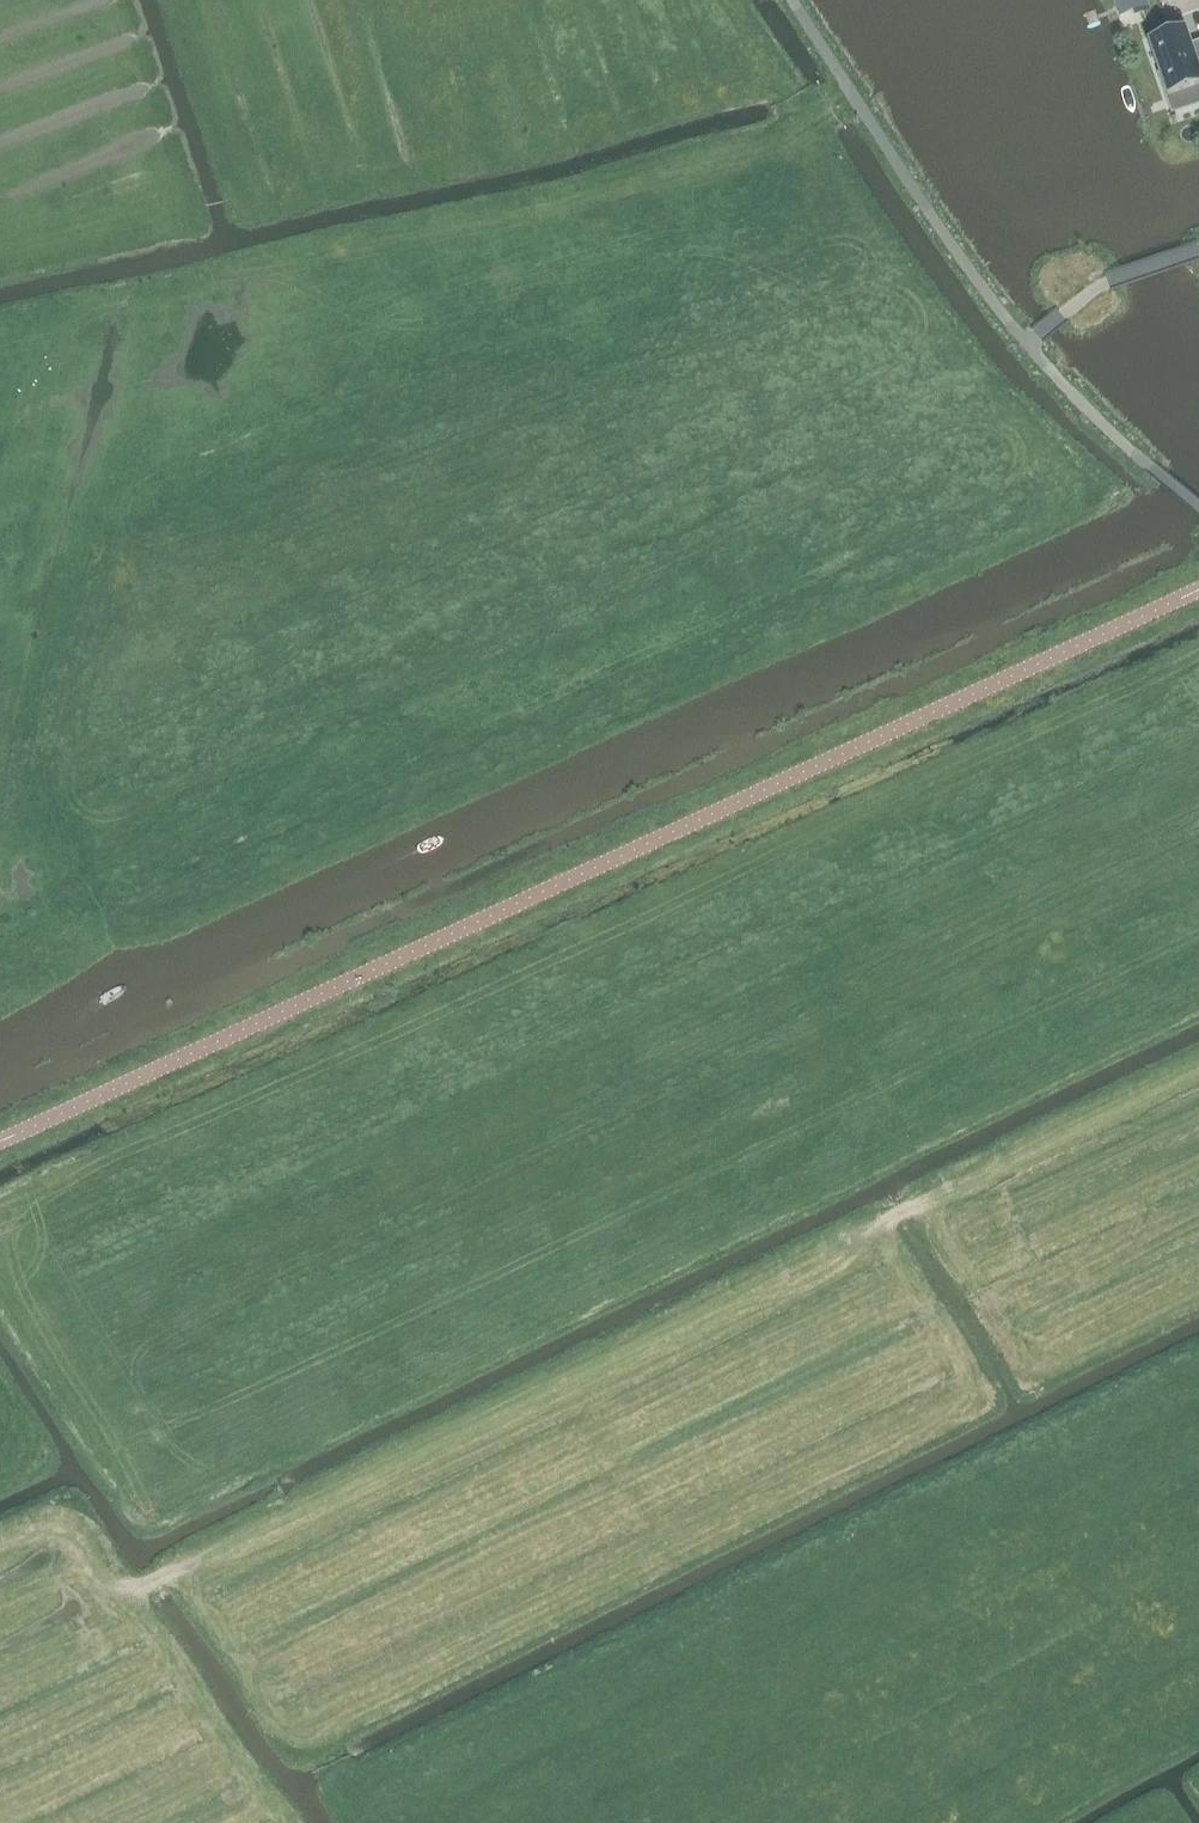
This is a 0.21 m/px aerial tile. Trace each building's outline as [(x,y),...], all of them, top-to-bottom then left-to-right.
[(1146,0),(1129,0),(1133,13),(1148,8),(1146,0)] [(1148,41),(1159,76),(1166,74),(1173,96),(1196,88),(1198,98),(1198,56),(1194,57),(1184,29),(1148,41)]
